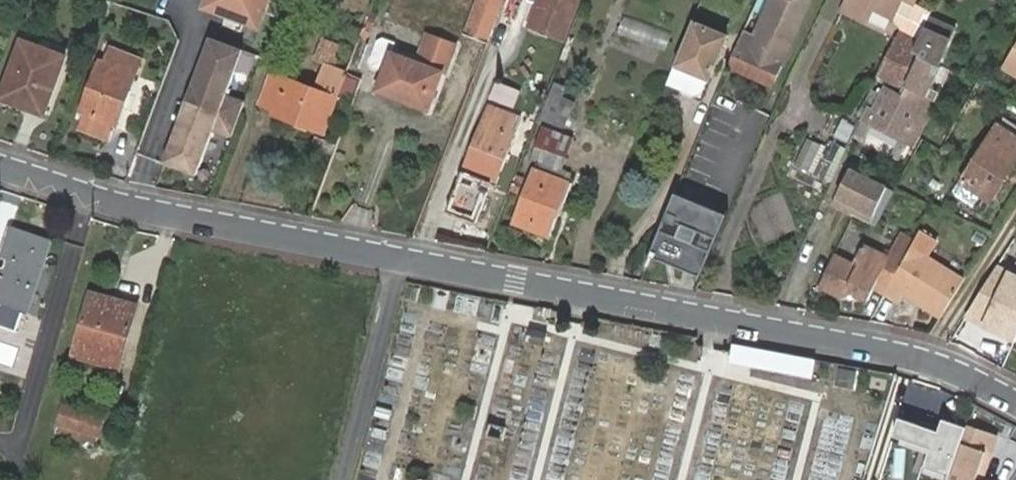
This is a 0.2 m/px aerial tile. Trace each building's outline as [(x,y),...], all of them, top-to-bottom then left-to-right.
[(211,6),(261,26),(271,0),(213,0),(211,6)] [(469,34),(488,42),(504,0),(481,0),(469,34)] [(529,28),(566,41),(582,0),(540,0),(529,28)] [(731,68),(775,85),(783,65),(784,65),(811,0),(772,0),(756,35),(746,31),(731,68)] [(844,10),(869,23),(877,7),(897,17),(905,0),(849,0),(844,10)] [(951,24),(932,14),(926,27),(944,37),(951,24)] [(618,37),(667,49),(671,30),(622,19),(618,37)] [(730,35),(696,21),(677,67),(709,80),(712,81),(730,35)] [(944,37),(926,27),(920,38),(914,50),(923,54),(942,64),(953,41),(944,37)] [(914,50),(920,38),(904,30),(882,76),(905,87),(923,54),(914,50)] [(379,91),(430,110),(445,71),(448,73),(459,44),(430,34),(419,62),(395,53),(379,91)] [(334,63),(342,45),(323,37),(316,56),(334,63)] [(234,137),(247,101),(228,94),(245,50),(212,38),(166,163),(198,175),(215,130),(234,137)] [(68,56),(26,41),(4,98),(46,114),(68,56)] [(364,84),(379,91),(395,53),(379,46),(364,84)] [(143,62),(114,50),(108,63),(103,61),(82,112),(89,115),(83,130),(108,139),(114,125),(118,126),(143,62)] [(929,98),(944,66),(942,64),(923,54),(905,87),(903,91),(902,94),(886,86),(875,108),(870,105),(864,119),(915,145),(937,102),(929,98)] [(709,80),(677,67),(669,87),(701,99),(709,80)] [(338,98),(275,74),(263,104),(275,110),(274,114),(325,133),(338,98)] [(489,100),(514,110),(522,91),(497,80),(489,100)] [(572,109),(552,101),(546,118),(565,125),(572,109)] [(520,117),(495,107),(490,119),(485,118),(464,170),(477,176),(486,179),(498,184),(519,130),(515,128),(520,117)] [(1011,171),(1015,163),(1015,134),(1002,125),(966,184),(993,201),(1003,184),(999,181),(1007,169),(1011,171)] [(578,141),(547,128),(540,144),(572,157),(578,141)] [(804,135),(790,168),(831,184),(845,151),(804,135)] [(1003,184),(1011,171),(1007,169),(999,181),(1003,184)] [(570,183),(537,170),(516,224),(550,237),(570,183)] [(840,195),(877,212),(890,187),(853,170),(840,195)] [(477,222),(489,191),(482,188),(486,179),(477,176),(473,185),(460,179),(448,210),(477,222)] [(680,193),(654,255),(692,271),(704,276),(731,215),(718,209),(680,193)] [(856,213),(874,221),(877,212),(840,195),(836,203),(856,213)] [(14,227),(0,267),(0,303),(27,313),(51,240),(14,227)] [(929,256),(939,238),(924,230),(914,247),(929,256)] [(836,257),(822,287),(851,300),(861,295),(875,301),(894,258),(867,245),(862,254),(866,261),(862,270),(836,257)] [(945,311),(966,279),(929,256),(914,247),(886,295),(902,305),(907,297),(921,305),(925,298),(945,311)] [(1015,330),(1015,275),(992,263),(963,318),(1009,342),(1011,339),(1015,330)] [(137,306),(95,294),(78,354),(120,367),(137,306)] [(871,309),(875,301),(861,295),(851,300),(871,309)] [(941,318),(945,311),(925,298),(921,305),(941,318)] [(818,361),(737,346),(734,361),(815,375),(818,361)] [(860,371),(841,368),(838,385),(857,388),(860,371)] [(108,416),(66,403),(61,424),(63,424),(62,431),(97,442),(100,436),(102,437),(103,433),(113,436),(120,414),(110,411),(108,416)] [(899,416),(892,437),(932,452),(922,479),(923,479),(950,479),(970,427),(944,417),(939,430),(899,416)] [(986,453),(991,455),(997,436),(970,427),(950,479),(977,479),(986,453)] [(991,455),(986,453),(977,479),(982,479),(991,455)]
